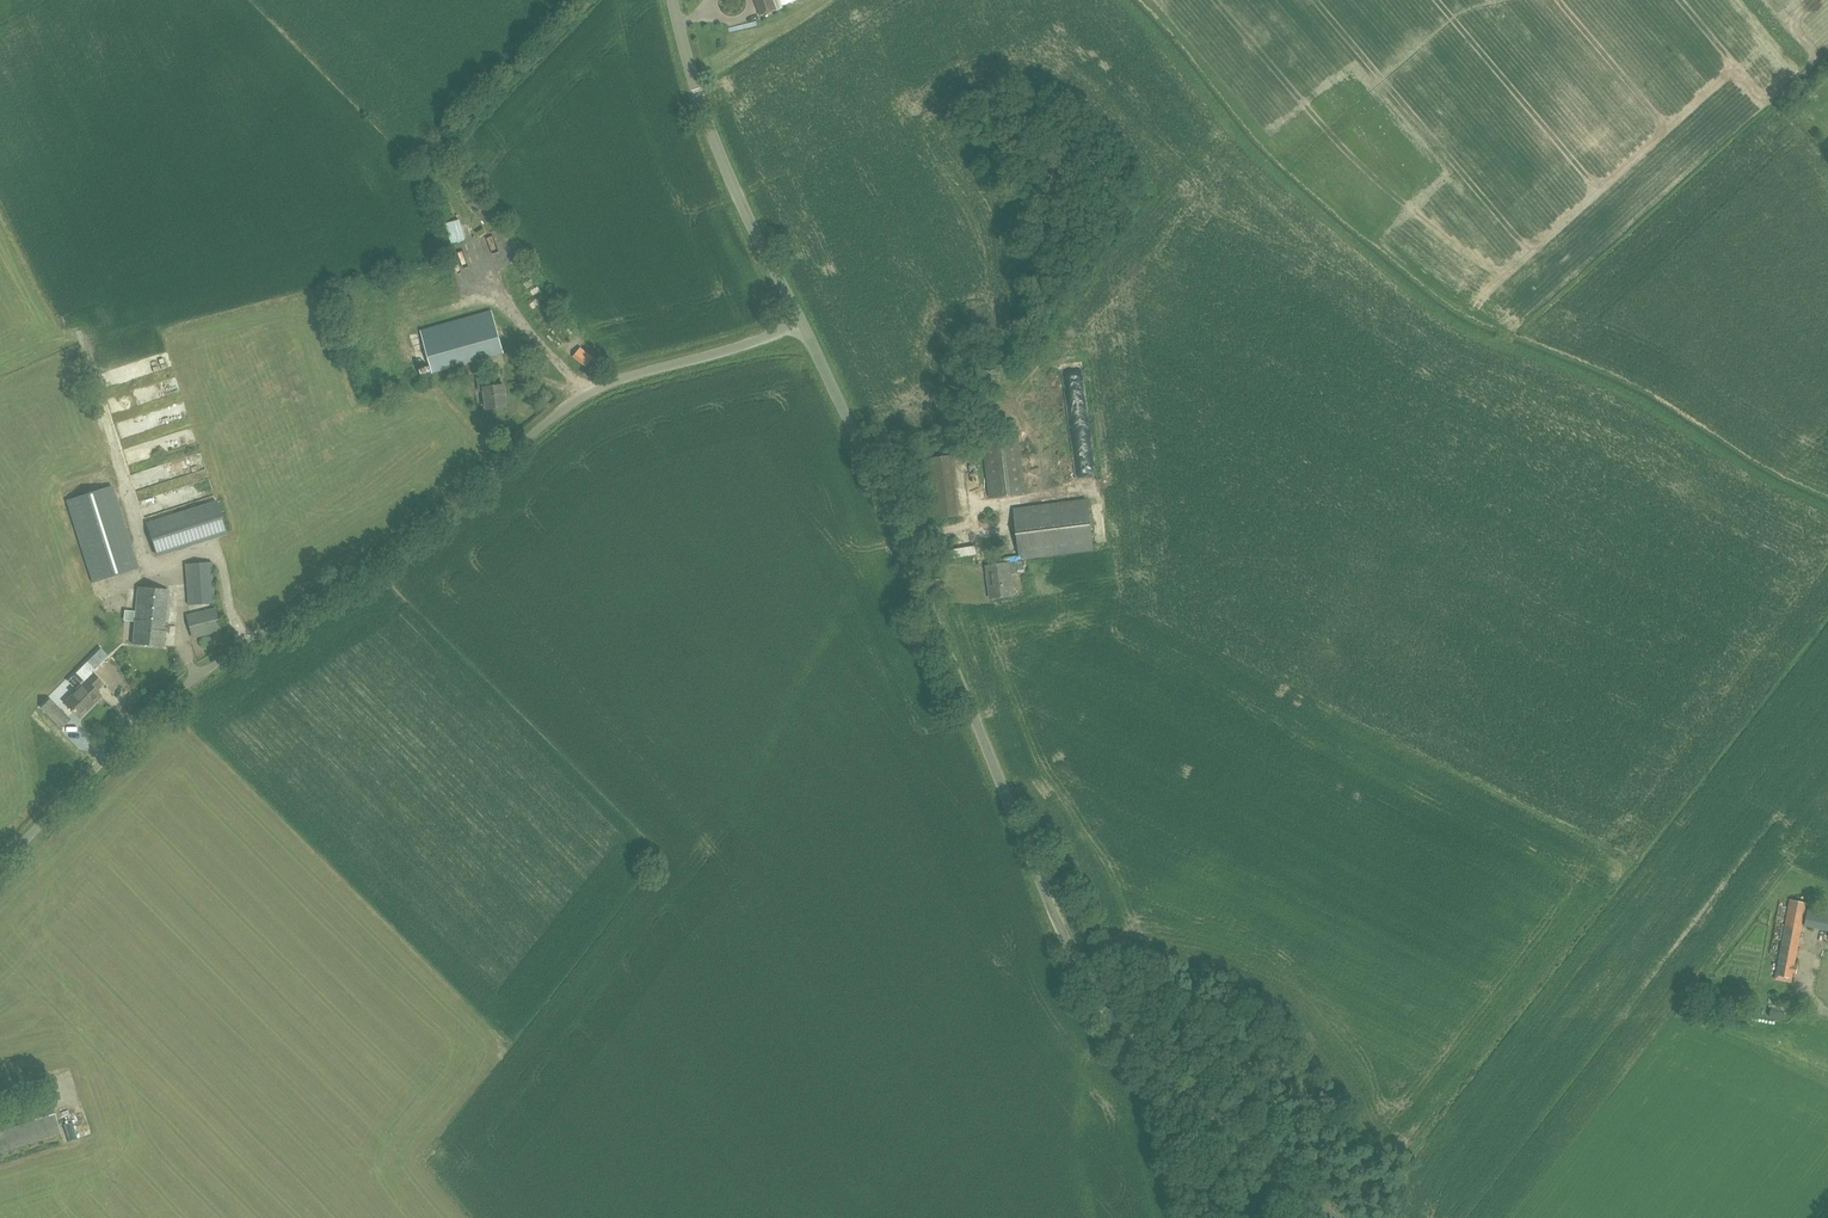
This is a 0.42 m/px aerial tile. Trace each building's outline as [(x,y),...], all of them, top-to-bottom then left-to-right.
[(772,0),(755,0),(761,16),(776,10),(772,0)] [(540,298),(530,305),(535,311),(545,304),(540,298)] [(433,373),(503,354),(492,313),(422,331),(433,373)] [(470,374),(468,366),(452,370),(454,379),(470,374)] [(486,366),(471,369),(472,374),(487,372),(486,366)] [(487,410),(507,407),(504,385),(495,387),(494,377),(478,380),(480,392),(485,391),(487,410)] [(982,436),(989,498),(1026,493),(1019,432),(982,436)] [(952,455),(941,457),(923,460),(928,505),(930,520),(960,515),(952,455)] [(93,583),(139,568),(112,485),(66,501),(93,583)] [(1086,499),(1013,509),(1019,556),(1019,558),(1093,549),(1086,499)] [(157,558),(228,535),(216,500),(146,522),(157,558)] [(986,565),(991,599),(1013,596),(1010,574),(1028,572),(1026,558),(1019,558),(1019,556),(1003,558),(1004,563),(986,565)] [(188,605),(212,604),(216,603),(212,562),(185,564),(188,605)] [(138,587),(136,611),(133,644),(164,647),(166,631),(164,631),(168,590),(138,587)] [(222,631),(221,627),(216,608),(186,616),(191,639),(222,631)] [(101,648),(95,654),(101,661),(107,654),(101,648)] [(96,691),(103,684),(91,672),(95,669),(88,661),(76,675),(85,682),(65,703),(80,717),(101,695),(96,691)] [(51,713),(63,725),(71,716),(59,704),(51,713)] [(1792,979),(1807,903),(1789,900),(1775,976),(1792,979)] [(1808,909),(1804,926),(1827,931),(1827,913),(1808,909)] [(61,1132),(48,1094),(0,1110),(0,1153),(61,1132)]
